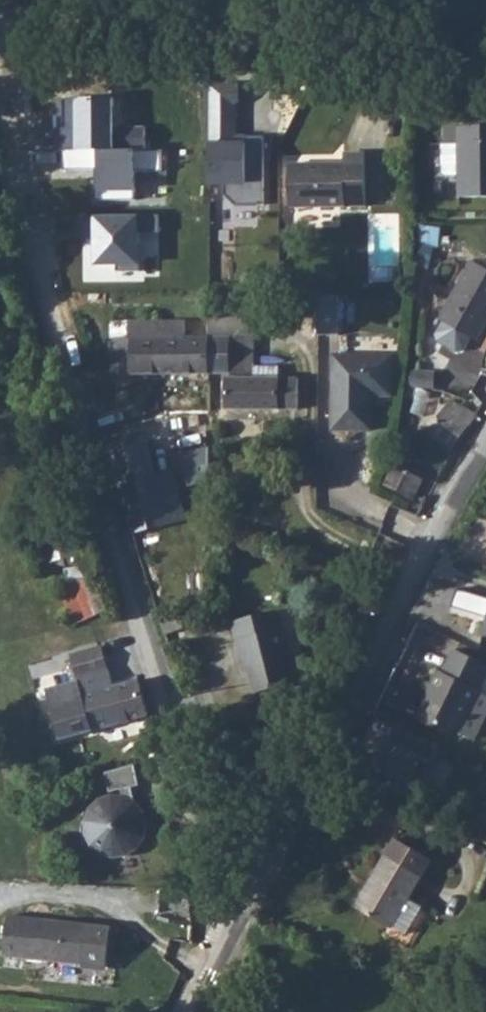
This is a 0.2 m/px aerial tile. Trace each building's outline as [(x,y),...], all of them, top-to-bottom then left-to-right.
[(111,147),(111,96),(63,96),(63,167),(94,167),(94,193),(135,193),(135,169),(162,169),(162,147),(111,147)] [(485,199),(485,127),(434,129),(435,148),(448,147),(448,199),(485,199)] [(261,199),(261,134),(209,134),(209,186),(223,186),(223,199),(261,199)] [(279,209),(354,208),(354,156),(333,156),(333,165),(278,167),(279,209)] [(147,214),(91,214),(91,246),(84,246),(84,277),(147,277),(147,214)] [(477,248),(439,303),(443,305),(434,317),(435,325),(453,337),(460,336),(468,323),(470,324),(482,306),(485,309),(485,254),(477,248)] [(341,331),(342,296),(322,295),(320,330),(341,331)] [(104,383),(201,381),(198,346),(175,346),(174,331),(119,332),(119,347),(102,348),(104,383)] [(198,346),(201,381),(223,380),(222,345),(199,346),(198,346)] [(383,354),(325,356),(327,429),(366,428),(365,393),(384,393),(383,354)] [(220,416),(272,415),(271,383),(220,385),(220,416)] [(271,383),(272,415),(291,414),(290,383),(271,383)] [(425,426),(451,443),(472,410),(474,406),(448,390),(425,426)] [(107,459),(128,542),(180,528),(168,480),(150,485),(141,451),(107,459)] [(108,614),(73,521),(43,529),(62,588),(59,588),(75,626),(108,614)] [(457,590),(452,605),(485,616),(480,635),(485,636),(485,599),(457,590)] [(271,633),(226,644),(235,680),(239,679),(248,716),(288,706),(271,633)] [(129,641),(103,646),(103,649),(75,657),(80,679),(56,686),(54,678),(51,680),(32,713),(33,716),(42,714),(58,764),(83,760),(78,735),(150,716),(129,641)] [(422,718),(438,728),(443,726),(446,726),(459,732),(485,677),(485,665),(456,651),(445,673),(440,672),(431,690),(436,694),(422,718)] [(423,786),(443,747),(400,725),(380,764),(423,786)] [(121,791),(123,798),(112,798),(105,800),(96,805),(90,813),(86,824),(87,836),(91,846),(100,854),(108,858),(121,859),(132,854),(140,846),(146,835),(146,824),(144,816),(136,805),(133,789),(140,788),(135,766),(106,774),(110,793),(121,791)] [(392,924),(393,923),(408,898),(433,858),(398,837),(357,903),(392,924)] [(413,899),(396,928),(409,936),(426,907),(413,899)] [(117,965),(119,927),(12,921),(10,958),(117,965)]
